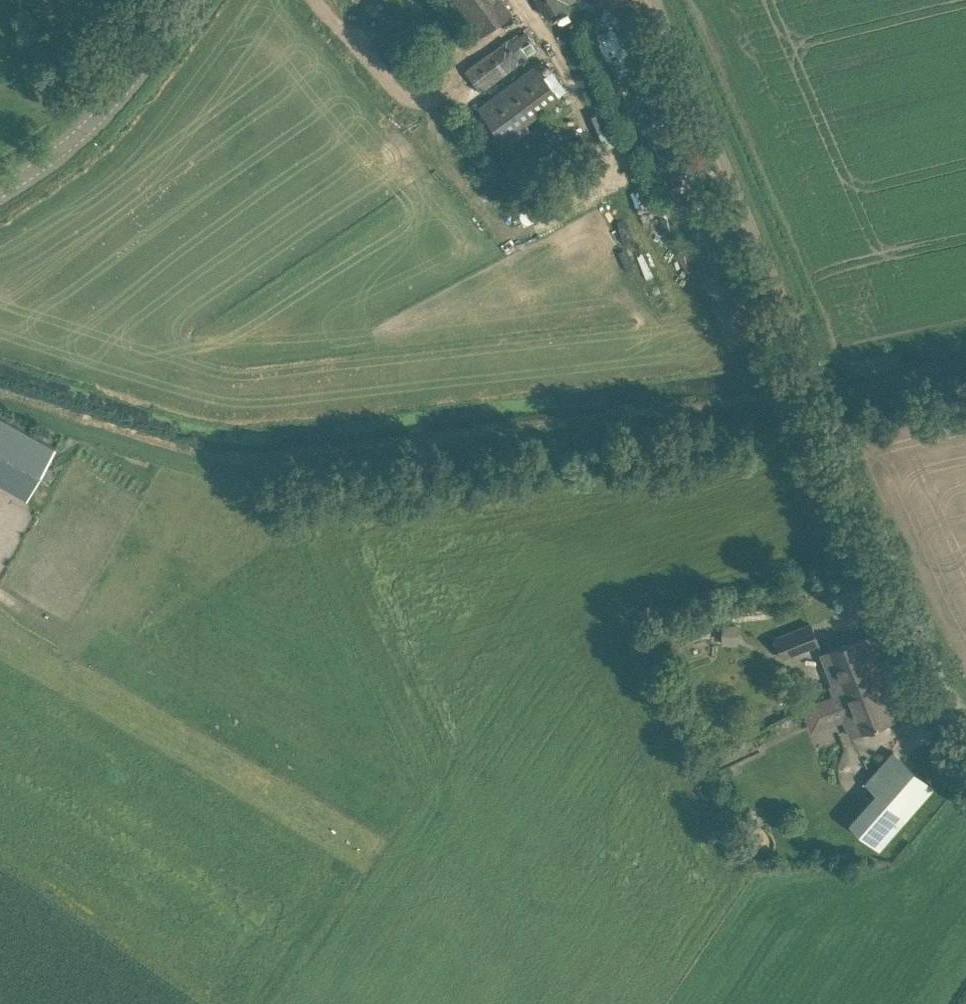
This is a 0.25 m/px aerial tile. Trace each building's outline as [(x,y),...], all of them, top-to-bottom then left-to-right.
[(505,0),(454,0),(479,33),(512,9),(505,0)] [(546,14),(570,0),(538,0),(546,14)] [(465,68),(480,88),(538,45),(523,25),(465,68)] [(480,106),(504,138),(560,95),(536,63),(480,106)] [(29,497),(57,448),(0,416),(0,481),(29,497)] [(774,637),(782,656),(819,641),(811,622),(774,637)] [(833,688),(835,695),(886,675),(881,664),(879,664),(867,634),(822,652),(836,687),(833,688)] [(835,695),(851,735),(902,715),(886,675),(835,695)] [(935,786),(893,750),(866,781),(877,790),(850,821),(881,848),(935,786)]
